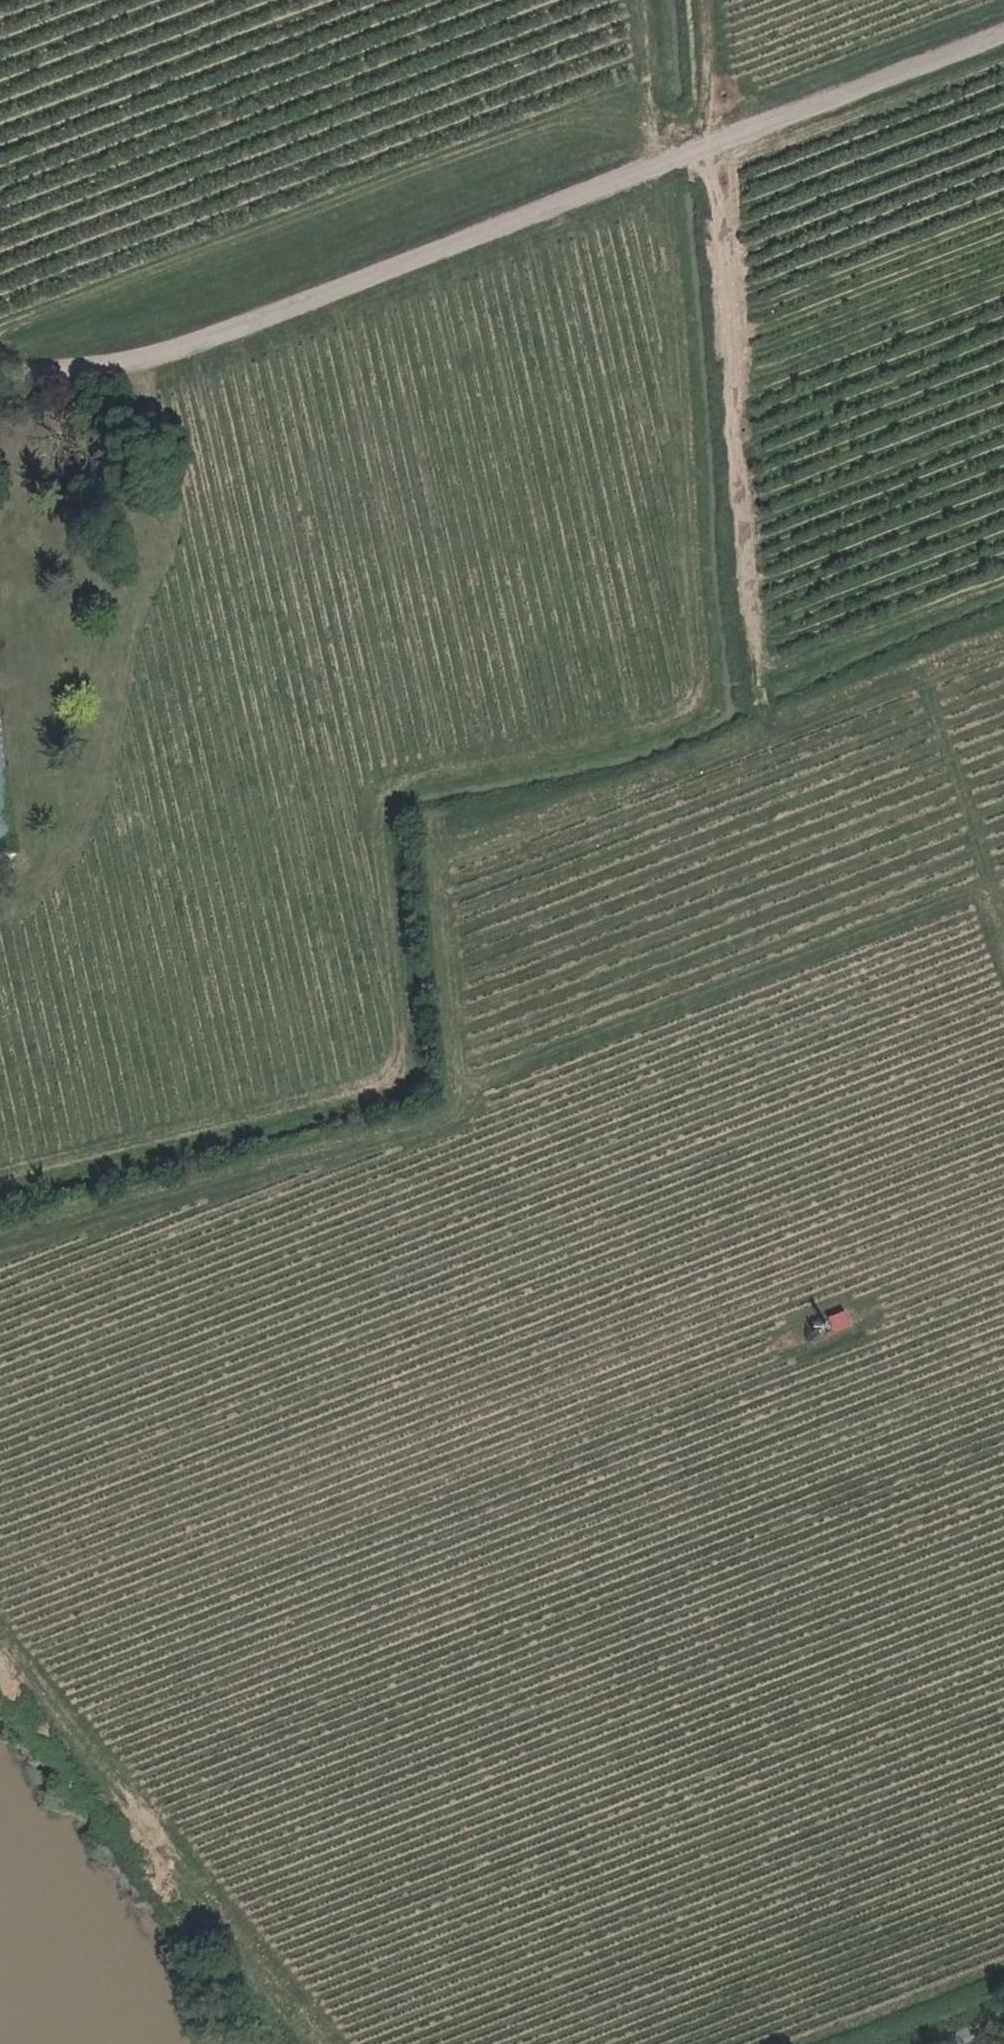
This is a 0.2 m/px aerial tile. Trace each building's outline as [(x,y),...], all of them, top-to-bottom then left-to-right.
[(16,847),(1,700),(0,700),(0,848),(16,847)]
